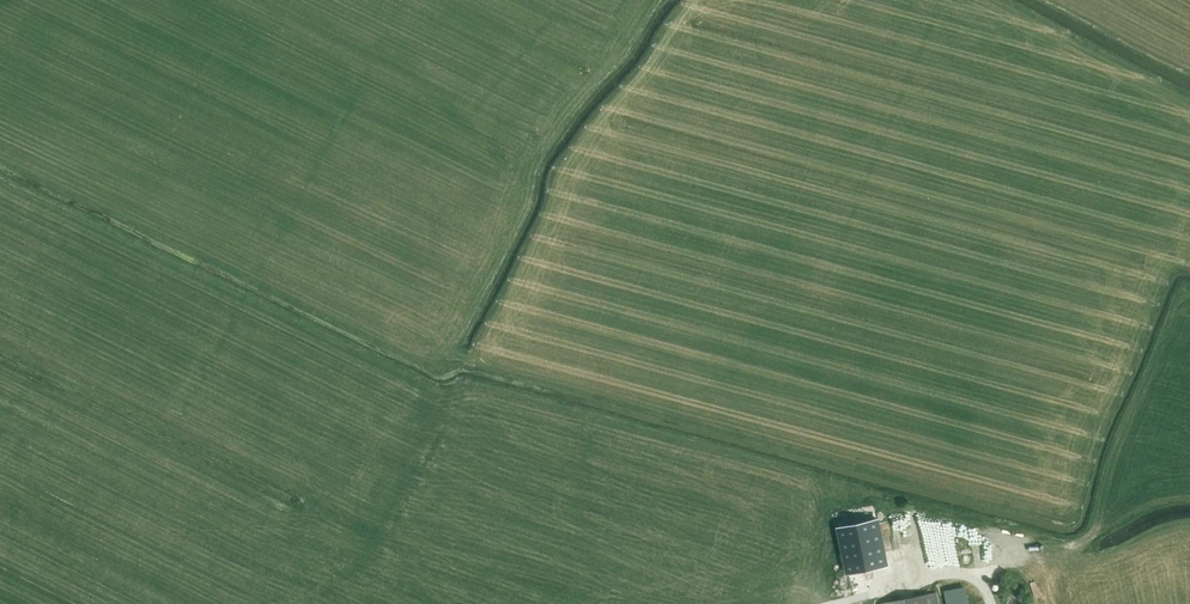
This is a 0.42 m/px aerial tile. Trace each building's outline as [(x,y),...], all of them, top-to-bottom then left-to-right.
[(887,565),(877,519),(839,526),(849,573),(887,565)] [(936,591),(878,603),(879,603),(939,603),(936,591)]
